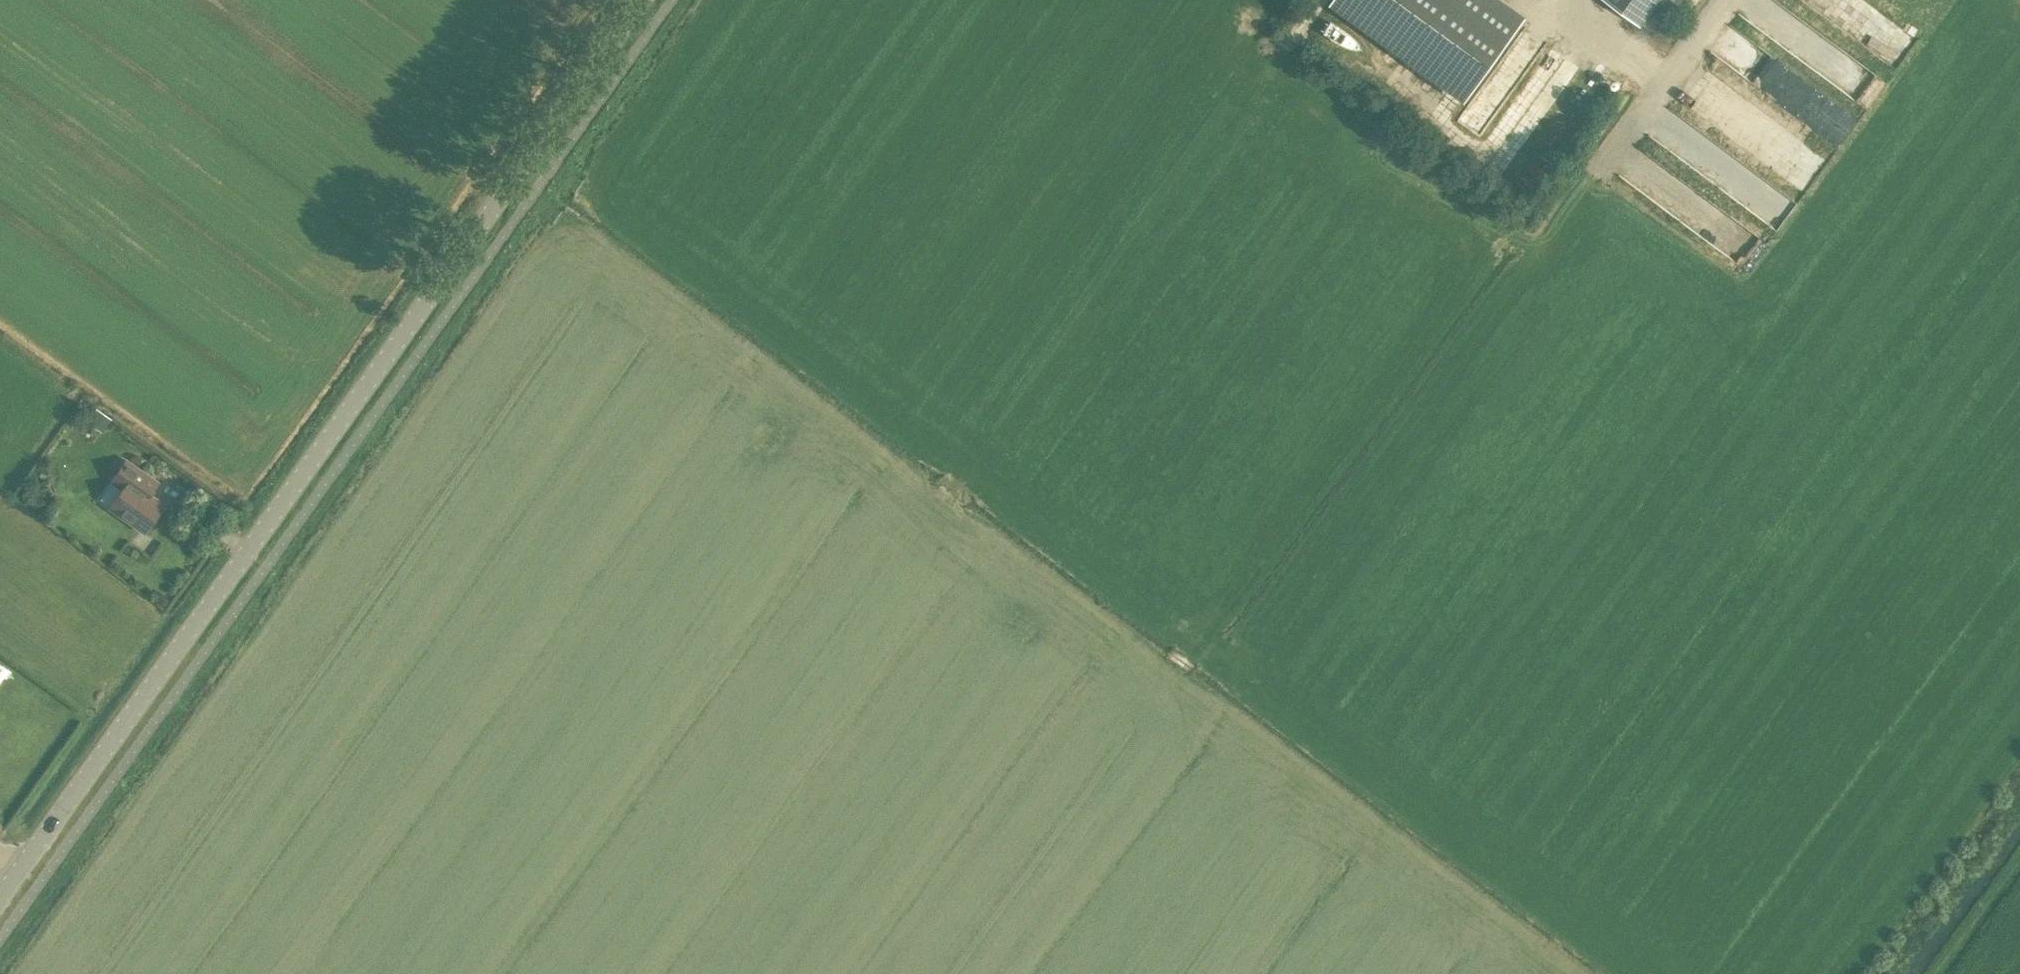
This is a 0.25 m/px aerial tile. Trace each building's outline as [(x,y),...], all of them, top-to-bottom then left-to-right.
[(1318,4),(1462,96),(1522,3),(1517,0),(1321,0),(1318,4)] [(1640,24),(1647,12),(1665,23),(1680,0),(1603,0),(1640,24)] [(1845,0),(1789,0),(1667,171),(1750,230),(1891,32),(1845,0)] [(95,407),(86,420),(102,431),(110,418),(95,407)] [(142,530),(161,502),(139,486),(147,474),(142,470),(124,458),(110,479),(121,486),(107,506),(142,530)] [(39,487),(41,497),(51,496),(49,486),(39,487)] [(3,686),(13,671),(0,662),(0,683),(3,686)]
